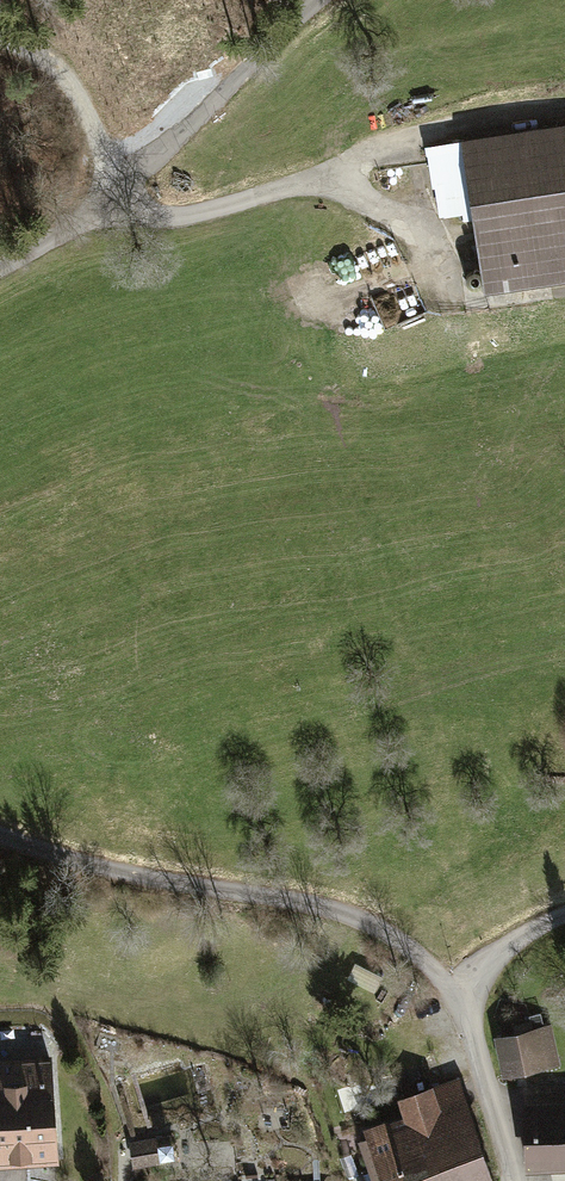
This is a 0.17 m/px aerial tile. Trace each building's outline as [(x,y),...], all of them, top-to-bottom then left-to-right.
[(474,292),(564,278),(564,126),(416,147),(429,226),(463,220),(474,292)] [(550,1025),(496,1037),(505,1079),(559,1067),(550,1025)] [(57,1155),(52,1063),(0,1065),(0,1158),(57,1155)] [(462,1085),(441,1092),(439,1087),(402,1100),(408,1118),(366,1132),(383,1180),(494,1180),(462,1085)] [(526,1107),(528,1169),(564,1168),(564,1106),(526,1107)] [(162,1141),(145,1142),(146,1155),(163,1154),(162,1141)]
